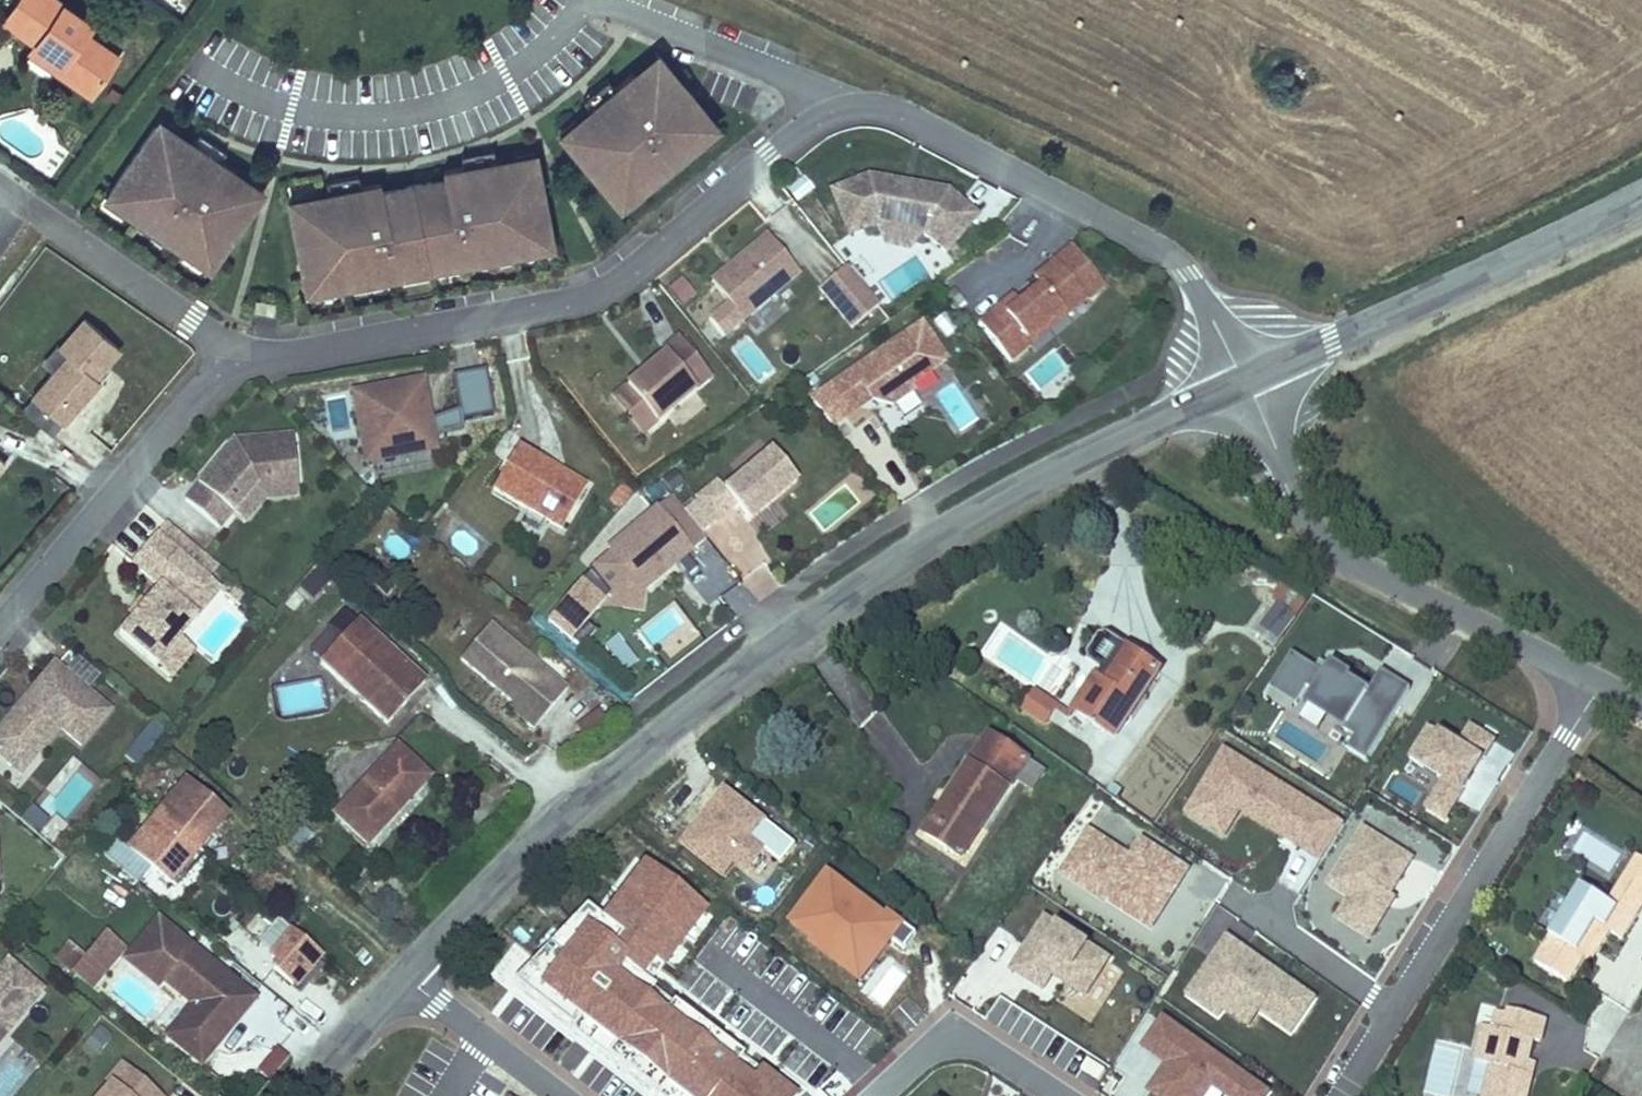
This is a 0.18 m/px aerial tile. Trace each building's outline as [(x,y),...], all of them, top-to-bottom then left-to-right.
[(57,71),(87,93),(115,56),(85,36),(92,25),(58,0),(18,0),(4,18),(36,41),(64,61),(57,71)] [(36,41),(30,51),(57,71),(64,61),(36,41)] [(686,139),(710,118),(662,59),(620,93),(596,113),(600,118),(569,144),(624,210),(670,171),(667,167),(692,146),(686,139)] [(596,113),(620,93),(612,84),(588,104),(596,113)] [(569,144),(600,118),(596,113),(565,138),(569,144)] [(670,171),(720,130),(710,118),(686,139),(692,146),(667,167),(670,171)] [(196,143),(164,121),(159,126),(192,149),(196,143)] [(221,258),(262,198),(236,180),(240,174),(223,162),(196,143),(192,149),(159,126),(112,196),(132,210),(161,232),(164,227),(190,246),(195,239),(221,258)] [(230,152),(203,133),(196,143),(223,162),(230,152)] [(499,164),(497,152),(465,158),(467,171),(499,164)] [(554,242),(540,165),(501,172),(499,164),(467,171),(447,174),(448,182),(386,192),(384,185),(364,189),(332,195),(333,202),(294,209),(309,292),(333,288),(334,293),(369,288),(368,282),(400,277),(399,268),(429,263),(461,257),(463,267),(495,261),(493,253),(554,242)] [(266,192),(240,174),(236,180),(262,198),(266,192)] [(364,189),(362,177),(330,183),(332,195),(364,189)] [(946,260),(975,226),(946,201),(868,186),(833,200),(849,242),(877,231),(882,242),(916,249),(923,241),(946,260)] [(333,202),(332,195),(293,202),(294,209),(333,202)] [(221,258),(195,239),(190,246),(164,227),(161,232),(212,270),(221,258)] [(557,257),(554,242),(493,253),(495,261),(495,267),(557,257)] [(916,249),(882,242),(885,251),(910,257),(916,249)] [(743,327),(799,280),(768,243),(711,289),(743,327)] [(1062,320),(1100,289),(1068,250),(1029,282),(1036,289),(1001,318),(995,310),(975,327),(1007,366),(1013,360),(1009,355),(1057,315),(1062,320)] [(464,272),(463,267),(461,257),(429,263),(431,277),(464,272)] [(817,287),(846,330),(878,309),(849,265),(817,287)] [(697,301),(683,284),(669,295),(683,313),(697,301)] [(334,293),(333,288),(309,292),(309,297),(334,293)] [(1001,318),(1015,306),(1009,299),(995,310),(1001,318)] [(275,316),(278,305),(258,302),(256,312),(275,316)] [(97,372),(121,344),(83,310),(58,338),(69,347),(52,366),(30,391),(32,393),(62,420),(101,376),(97,372)] [(1013,360),(1062,320),(1057,315),(1009,355),(1013,360)] [(906,389),(943,364),(917,327),(823,393),(842,420),(858,410),(859,402),(888,408),(909,394),(906,389)] [(52,366),(69,347),(58,338),(41,357),(52,366)] [(655,429),(710,383),(678,345),(657,362),(660,366),(627,393),(655,429)] [(463,436),(462,427),(494,421),(486,376),(452,382),(458,416),(428,426),(421,388),(354,400),(367,467),(434,455),(431,442),(463,436)] [(50,433),(62,420),(32,393),(20,406),(50,433)] [(655,429),(627,393),(614,404),(643,439),(655,429)] [(195,478),(197,480),(184,496),(225,530),(238,514),(248,521),(266,499),(299,496),(294,429),(232,434),(195,478)] [(561,535),(586,492),(517,452),(492,495),(561,535)] [(714,487),(693,504),(711,526),(731,510),(745,526),(765,509),(762,505),(769,500),(772,503),(792,486),(767,456),(721,495),(714,487)] [(652,561),(676,542),(686,555),(703,542),(699,537),(680,515),(667,500),(605,553),(608,556),(586,575),(599,590),(609,603),(621,593),(640,594),(663,575),(652,561)] [(765,509),(772,503),(769,500),(762,505),(765,509)] [(711,526),(693,504),(680,515),(699,537),(711,526)] [(759,536),(784,516),(776,506),(751,526),(759,536)] [(161,528),(150,540),(202,583),(212,571),(161,528)] [(214,594),(202,583),(150,540),(126,567),(153,592),(139,608),(126,622),(112,638),(149,670),(174,642),(214,594)] [(686,555),(676,542),(652,561),(663,575),(686,555)] [(712,546),(679,567),(704,605),(736,584),(712,546)] [(638,615),(640,594),(621,593),(609,603),(599,590),(595,611),(638,615)] [(1279,642),(1304,607),(1282,592),(1258,628),(1279,642)] [(236,603),(227,594),(221,601),(229,609),(236,603)] [(120,618),(126,622),(139,608),(133,601),(120,618)] [(425,677),(359,615),(318,659),(384,720),(425,677)] [(567,687),(490,622),(461,657),(513,701),(509,706),(533,727),(567,687)] [(619,634),(603,643),(621,674),(637,665),(619,634)] [(1098,674),(1075,709),(1117,736),(1162,670),(1104,634),(1088,661),(1090,668),(1098,674)] [(174,642),(149,670),(164,683),(189,655),(174,642)] [(1309,688),(1314,692),(1305,707),(1356,739),(1349,750),(1367,761),(1412,690),(1382,672),(1368,694),(1352,684),(1355,679),(1332,664),(1325,675),(1293,655),(1271,690),(1297,706),(1309,688)] [(0,722),(0,765),(4,769),(23,746),(32,754),(53,730),(74,748),(102,715),(48,667),(22,696),(25,702),(15,714),(10,710),(0,722)] [(1061,707),(1035,690),(1020,713),(1046,729),(1061,707)] [(582,739),(605,724),(596,710),(573,725),(582,739)] [(1409,761),(1441,781),(1424,808),(1448,823),(1498,743),(1471,726),(1458,746),(1429,728),(1409,761)] [(367,843),(433,773),(397,739),(330,809),(367,843)] [(985,739),(968,768),(971,770),(942,815),(939,813),(925,834),(962,858),(1010,779),(1029,790),(1039,774),(985,739)] [(23,746),(4,769),(13,777),(32,754),(23,746)] [(1346,826),(1224,749),(1183,814),(1225,841),(1241,815),(1321,865),(1346,826)] [(968,768),(965,767),(936,812),(939,813),(942,815),(971,770),(968,768)] [(118,789),(127,779),(117,770),(108,780),(118,789)] [(177,785),(122,851),(162,885),(189,852),(217,819),(177,785)] [(770,824),(725,788),(678,846),(723,882),(736,866),(747,876),(769,849),(757,840),(770,824)] [(1141,841),(1131,857),(1088,829),(1059,875),(1152,934),(1191,873),(1141,841)] [(1400,901),(1394,897),(1416,862),(1362,829),(1326,888),(1348,901),(1336,920),(1373,943),(1400,901)] [(118,847),(110,856),(138,880),(146,871),(118,847)] [(189,852),(162,885),(169,891),(196,857),(189,852)] [(634,855),(504,989),(646,1095),(815,1095),(666,986),(727,913),(634,855)] [(1598,955),(1611,934),(1623,942),(1641,912),(1641,860),(1637,857),(1607,904),(1581,888),(1535,963),(1570,985),(1586,960),(1592,951),(1598,955)] [(888,912),(886,915),(828,871),(787,924),(810,941),(807,945),(860,986),(894,942),(906,951),(918,935),(888,912)] [(1112,960),(1044,916),(1008,971),(1043,994),(1053,979),(1086,1000),(1112,960)] [(249,953),(297,991),(323,959),(275,920),(249,953)] [(224,1011),(232,1018),(246,1000),(203,965),(197,973),(178,957),(184,949),(151,922),(120,960),(153,988),(157,983),(186,1006),(159,1038),(193,1064),(217,1036),(209,1028),(224,1011)] [(85,957),(66,942),(51,962),(93,994),(126,951),(103,933),(85,957)] [(1318,1001),(1227,936),(1184,996),(1218,1020),(1223,1012),(1249,1031),(1261,1015),(1292,1037),(1318,1001)] [(197,973),(203,965),(184,949),(178,957),(197,973)] [(1586,960),(1592,964),(1598,955),(1592,951),(1586,960)] [(39,994),(3,963),(0,967),(0,1037),(1,1038),(39,994)] [(720,1021),(736,1001),(692,966),(676,986),(720,1021)] [(209,1028),(217,1036),(232,1018),(224,1011),(209,1028)] [(1530,1063),(1535,1043),(1544,1045),(1549,1021),(1508,1012),(1507,1016),(1496,1013),(1492,1030),(1482,1027),(1473,1063),(1490,1067),(1483,1095),(1531,1095),(1535,1078),(1527,1076),(1530,1063)] [(1164,1019),(1142,1051),(1166,1067),(1147,1095),(1149,1095),(1209,1095),(1213,1091),(1221,1095),(1272,1095),(1273,1095),(1164,1019)] [(1097,1081),(1105,1068),(1088,1057),(1080,1070),(1097,1081)] [(1538,1064),(1530,1063),(1527,1076),(1535,1078),(1538,1064)] [(99,1084),(102,1088),(111,1094),(126,1076),(115,1067),(99,1084)] [(126,1076),(111,1094),(102,1088),(95,1095),(148,1095),(126,1076)]
